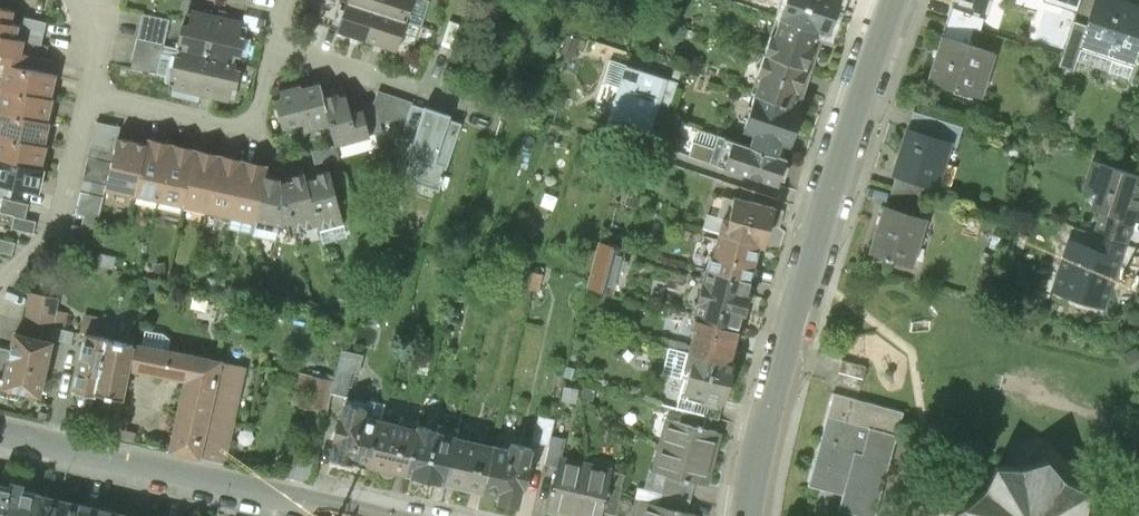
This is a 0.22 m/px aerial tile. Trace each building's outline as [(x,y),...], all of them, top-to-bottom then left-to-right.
[(375,12),(379,0),(346,0),(346,3),(375,12)] [(375,12),(403,22),(411,0),(379,0),(375,12)] [(780,19),(817,31),(818,27),(829,31),(839,0),(786,0),(780,19)] [(947,20),(973,28),(980,30),(989,0),(953,0),(947,20)] [(1042,1),(1076,12),(1080,0),(1042,0),(1042,1)] [(1088,27),(1081,46),(1131,63),(1138,41),(1138,8),(1116,0),(1097,0),(1088,27)] [(336,31),(365,41),(375,12),(346,3),(336,31)] [(9,64),(28,68),(31,56),(24,54),(27,41),(19,39),(22,26),(14,24),(16,15),(16,13),(0,9),(0,51),(7,53),(4,63),(9,64)] [(178,50),(206,56),(213,17),(189,12),(185,30),(178,28),(175,43),(180,44),(178,50)] [(403,22),(375,12),(365,41),(394,51),(403,22)] [(141,14),(136,42),(163,47),(169,20),(141,14)] [(47,23),(16,15),(14,24),(22,26),(19,39),(27,41),(42,45),(47,23)] [(238,22),(213,17),(206,56),(230,61),(231,54),(239,55),(244,27),(237,26),(238,22)] [(805,68),(817,31),(780,19),(768,56),(805,68)] [(968,44),(973,28),(947,20),(942,36),(968,44)] [(1073,72),(1081,46),(1088,27),(1072,22),(1057,67),(1073,72)] [(993,53),(968,44),(942,36),(927,80),(979,97),(993,53)] [(178,50),(163,47),(136,42),(130,69),(166,76),(170,57),(177,58),(178,50)] [(171,89),(198,95),(206,56),(178,50),(177,58),(170,57),(166,76),(164,85),(172,86),(171,89)] [(230,61),(206,56),(198,95),(223,100),(224,97),(232,99),(238,71),(228,69),(230,61)] [(793,108),(805,68),(768,56),(755,95),(793,108)] [(646,135),(656,103),(665,78),(610,59),(602,82),(619,87),(608,122),(646,135)] [(57,75),(28,68),(9,64),(4,87),(6,88),(52,99),(57,75)] [(678,82),(665,78),(656,103),(669,107),(678,82)] [(316,83),(296,89),(302,121),(304,130),(327,123),(320,97),(316,83)] [(280,127),(302,121),(296,89),(295,85),(278,90),(280,98),(272,100),(280,127)] [(54,99),(52,99),(6,88),(1,111),(3,111),(49,122),(54,99)] [(377,91),(373,103),(378,123),(389,120),(403,125),(410,104),(411,102),(377,91)] [(335,93),(320,97),(327,123),(334,145),(368,136),(360,108),(348,112),(343,94),(335,96),(335,93)] [(802,111),(793,108),(755,95),(743,131),(754,135),(749,146),(777,155),(781,143),(790,146),(802,111)] [(360,106),(360,108),(368,136),(381,132),(378,123),(373,103),(360,106)] [(424,109),(410,104),(403,125),(399,137),(413,142),(424,109)] [(424,109),(413,142),(409,154),(422,158),(433,162),(447,119),(449,115),(425,107),(424,109)] [(49,122),(3,111),(0,123),(0,135),(46,145),(51,122),(49,122)] [(912,112),(907,130),(947,143),(955,145),(961,127),(912,112)] [(433,162),(422,158),(415,182),(438,189),(460,124),(447,119),(433,162)] [(93,246),(106,189),(117,141),(119,129),(95,124),(90,145),(98,147),(96,159),(88,157),(83,180),(91,182),(88,194),(80,192),(76,215),(84,216),(81,228),(73,226),(69,241),(93,246)] [(907,130),(892,175),(896,176),(923,185),(933,188),(947,143),(907,130)] [(46,145),(0,135),(0,159),(43,169),(48,146),(46,145)] [(785,158),(777,155),(749,146),(718,136),(714,148),(693,141),(688,156),(777,185),(779,179),(783,180),(788,165),(784,163),(785,158)] [(106,189),(136,196),(147,148),(117,141),(106,189)] [(148,141),(147,148),(136,196),(160,201),(172,146),(148,141)] [(160,201),(184,207),(196,151),(172,146),(160,201)] [(184,207),(208,212),(220,157),(196,151),(184,207)] [(208,212),(231,217),(243,162),(220,157),(208,212)] [(43,169),(0,159),(0,184),(14,187),(40,193),(45,169),(43,169)] [(267,167),(243,162),(231,217),(255,222),(265,176),(267,167)] [(1092,234),(1126,245),(1138,204),(1138,178),(1092,163),(1083,189),(1095,193),(1090,208),(1099,211),(1092,234)] [(304,173),(279,179),(291,224),(293,232),(317,226),(305,180),(304,173)] [(329,174),(305,180),(317,226),(318,229),(342,223),(329,174)] [(291,224),(279,179),(265,176),(255,222),(277,227),(291,224)] [(913,216),(923,185),(896,176),(886,208),(913,216)] [(4,198),(11,199),(14,187),(0,184),(0,197),(4,198)] [(742,189),(739,199),(752,203),(755,192),(742,189)] [(638,199),(627,196),(625,205),(636,208),(638,199)] [(1,213),(16,216),(26,219),(30,204),(11,199),(4,198),(1,213)] [(720,218),(716,235),(756,245),(762,247),(768,225),(772,208),(752,203),(739,199),(733,198),(727,220),(720,218)] [(884,207),(869,254),(909,266),(923,220),(913,216),(886,208),(884,207)] [(783,211),(772,208),(768,225),(779,228),(783,211)] [(37,221),(26,219),(16,216),(13,229),(34,234),(37,221)] [(1105,308),(1126,245),(1092,234),(1087,248),(1066,241),(1050,290),(1105,308)] [(746,282),(756,245),(716,235),(706,272),(746,282)] [(0,239),(0,252),(13,255),(16,242),(0,239)] [(623,249),(597,242),(585,287),(610,295),(623,249)] [(537,291),(541,275),(522,271),(518,287),(537,291)] [(706,272),(693,321),(735,332),(740,315),(743,316),(747,298),(743,296),(746,282),(706,272)] [(286,306),(289,293),(274,289),(271,303),(286,306)] [(28,292),(19,335),(46,341),(49,341),(51,327),(55,310),(58,298),(28,292)] [(55,310),(51,327),(63,330),(67,313),(55,310)] [(727,364),(735,332),(693,321),(691,329),(694,330),(688,354),(727,364)] [(61,344),(63,330),(51,327),(49,341),(50,342),(61,344)] [(38,377),(41,377),(45,357),(47,357),(50,342),(49,341),(46,341),(19,335),(8,333),(0,371),(0,390),(34,397),(38,377)] [(71,388),(91,393),(103,338),(83,333),(71,388)] [(172,450),(197,456),(218,363),(132,344),(103,338),(91,393),(120,399),(127,369),(187,382),(172,450)] [(330,393),(345,397),(352,373),(357,374),(362,356),(340,351),(330,393)] [(733,366),(727,364),(688,354),(683,370),(688,371),(681,395),(722,406),(733,366)] [(865,367),(841,361),(834,385),(858,392),(865,367)] [(246,369),(218,363),(197,456),(226,462),(246,369)] [(578,389),(563,387),(560,401),(575,404),(578,389)] [(807,487),(842,497),(838,512),(853,515),(874,515),(902,413),(832,394),(807,487)] [(681,395),(674,422),(709,432),(712,419),(719,420),(722,406),(681,395)] [(352,460),(369,464),(380,419),(362,415),(363,409),(343,404),(339,419),(336,418),(331,442),(334,442),(330,458),(351,463),(352,460)] [(127,419),(114,417),(109,438),(131,443),(133,434),(124,432),(127,419)] [(531,443),(548,447),(550,437),(553,421),(537,417),(531,443)] [(415,428),(380,419),(369,464),(404,472),(415,428)] [(667,421),(661,446),(715,460),(721,435),(709,432),(674,422),(667,421)] [(404,472),(444,482),(454,437),(415,428),(404,472)] [(492,446),(454,437),(444,482),(481,491),(492,446)] [(565,440),(550,437),(548,447),(543,466),(558,469),(560,460),(565,440)] [(509,450),(492,446),(481,491),(497,495),(495,503),(516,508),(521,487),(524,487),(529,466),(527,465),(531,449),(510,444),(509,450)] [(708,485),(715,460),(661,446),(654,471),(668,474),(695,482),(708,485)] [(571,515),(574,515),(586,466),(560,460),(558,469),(549,511),(571,515)] [(1086,496),(1062,485),(1044,464),(1021,473),(993,471),(983,494),(962,511),(965,515),(1083,515),(1086,496)] [(586,466),(574,515),(601,515),(601,514),(608,486),(611,472),(586,466)] [(687,514),(695,482),(668,474),(663,495),(639,488),(636,501),(641,502),(687,514)] [(40,496),(23,492),(23,486),(11,483),(9,489),(0,487),(0,515),(35,515),(40,496)] [(608,486),(601,514),(608,515),(614,515),(621,489),(608,486)] [(77,505),(40,496),(35,515),(75,515),(77,505)] [(637,515),(693,515),(687,514),(641,502),(637,515)] [(77,505),(75,515),(120,515),(77,505)]
